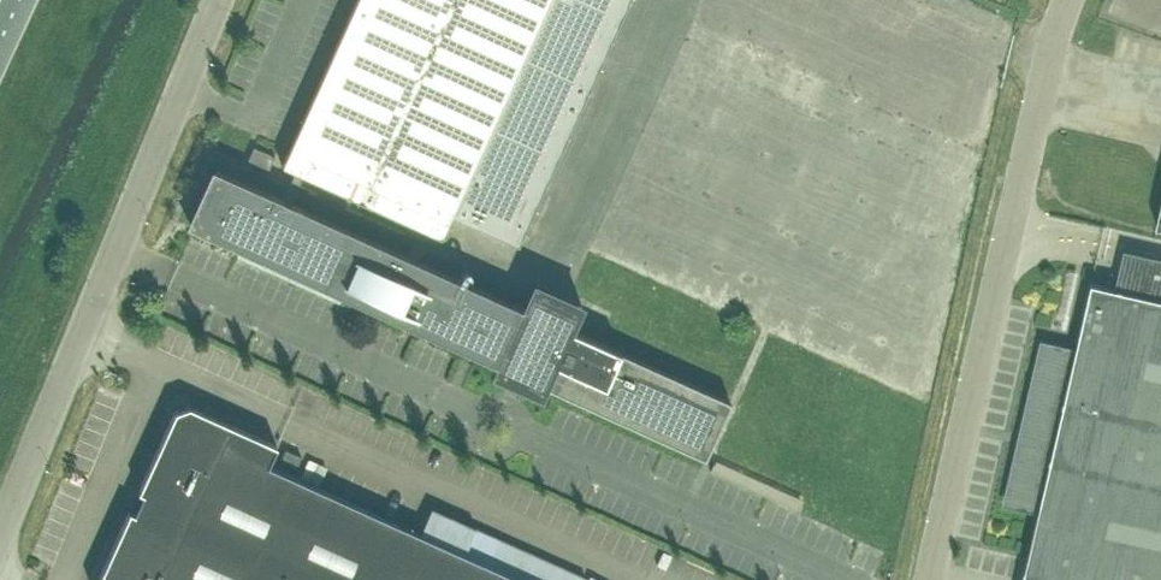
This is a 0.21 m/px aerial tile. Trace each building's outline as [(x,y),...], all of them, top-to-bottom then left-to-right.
[(280,165),(293,171),(281,198),(216,169),(215,170),(217,171),(199,210),(187,209),(186,210),(192,210),(187,222),(194,222),(193,225),(191,224),(190,226),(493,363),(488,375),(538,398),(544,386),(703,458),(729,400),(570,328),(581,304),(530,282),(519,306),(290,202),(302,175),(439,237),(450,214),(516,244),(626,0),(355,0),(280,165)] [(1118,17),(1142,20),(1144,0),(1120,0),(1118,17)] [(715,60),(745,75),(757,52),(727,37),(715,60)] [(764,85),(772,57),(757,53),(749,80),(764,85)] [(812,108),(822,78),(795,69),(785,99),(812,108)] [(770,126),(774,114),(713,91),(708,102),(770,126)] [(703,112),(698,124),(758,150),(763,138),(703,112)] [(571,202),(581,170),(567,166),(557,197),(571,202)] [(546,253),(556,225),(543,220),(533,248),(546,253)] [(461,221),(455,235),(516,261),(522,248),(461,221)] [(1024,579),(1160,579),(1160,257),(1125,249),(1116,288),(1093,283),(1077,350),(1043,342),(1006,502),(1040,510),(1024,579)] [(266,464),(275,445),(187,405),(174,410),(96,579),(213,579),(266,464)] [(266,464),(213,579),(522,579),(266,464)] [(435,508),(429,525),(479,545),(486,529),(435,508)]
